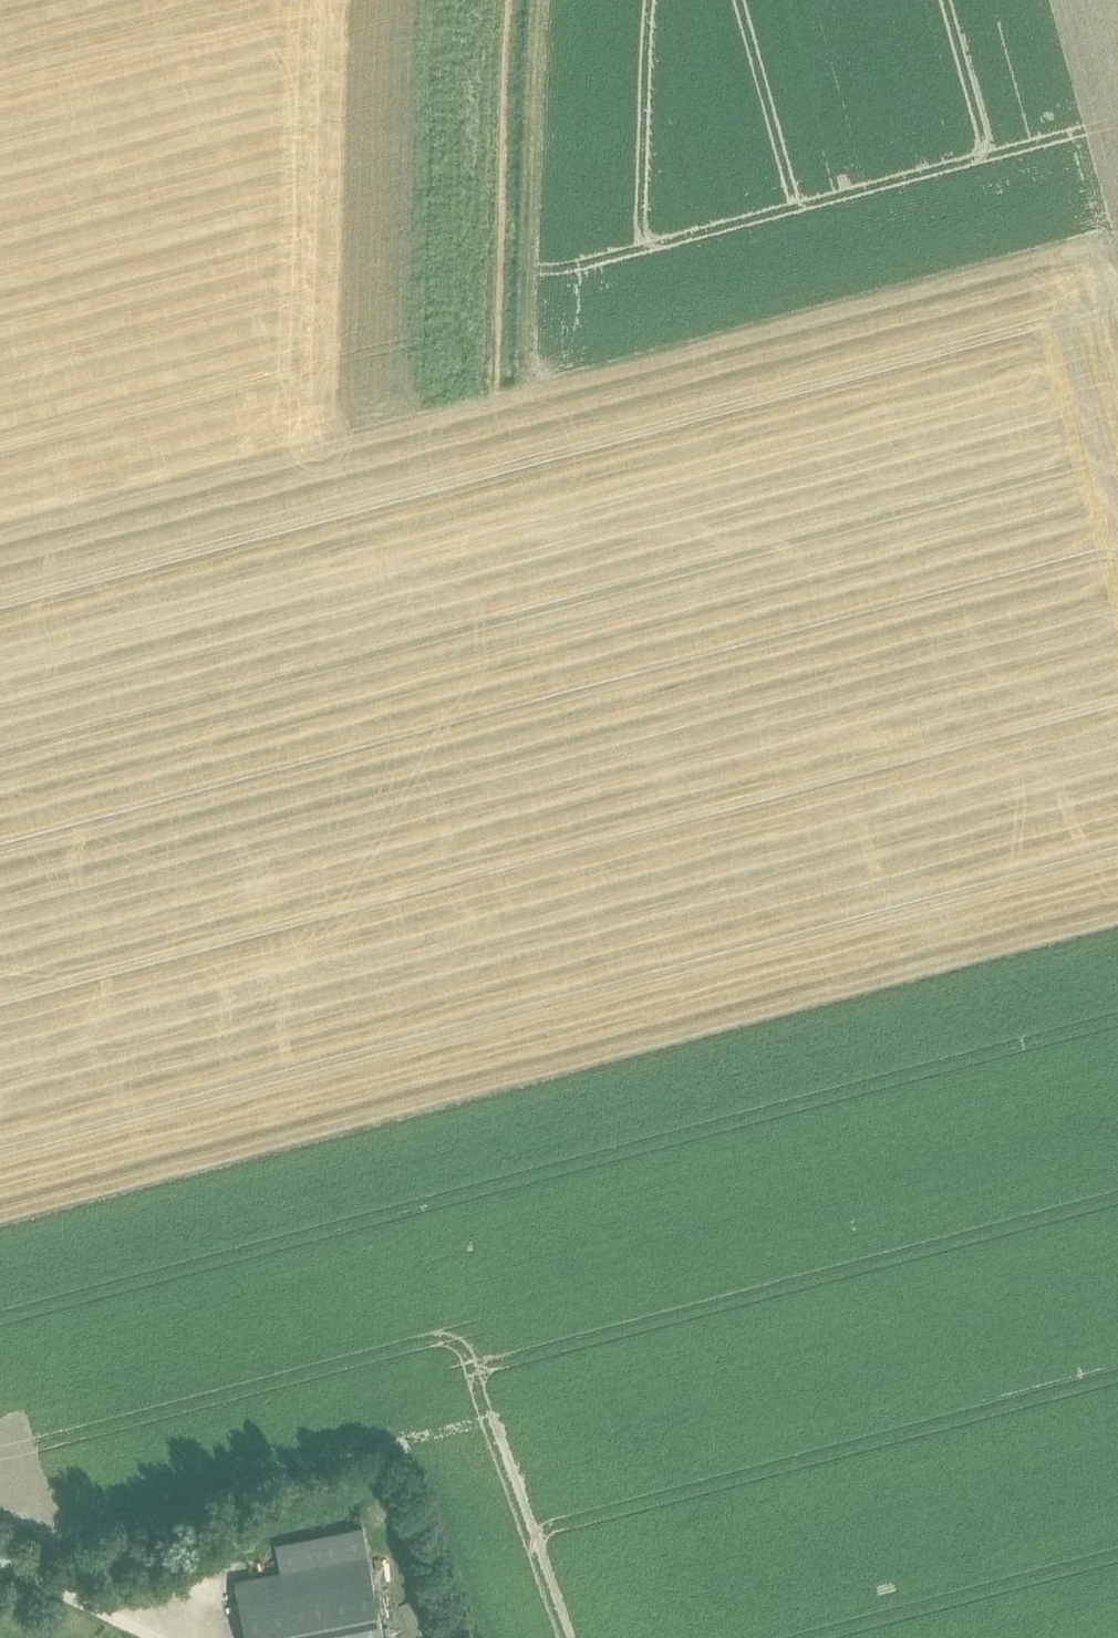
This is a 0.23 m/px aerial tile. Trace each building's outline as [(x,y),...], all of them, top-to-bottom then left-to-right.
[(362,1527),(275,1545),(280,1572),(234,1581),(246,1637),(384,1637),(362,1527)]
